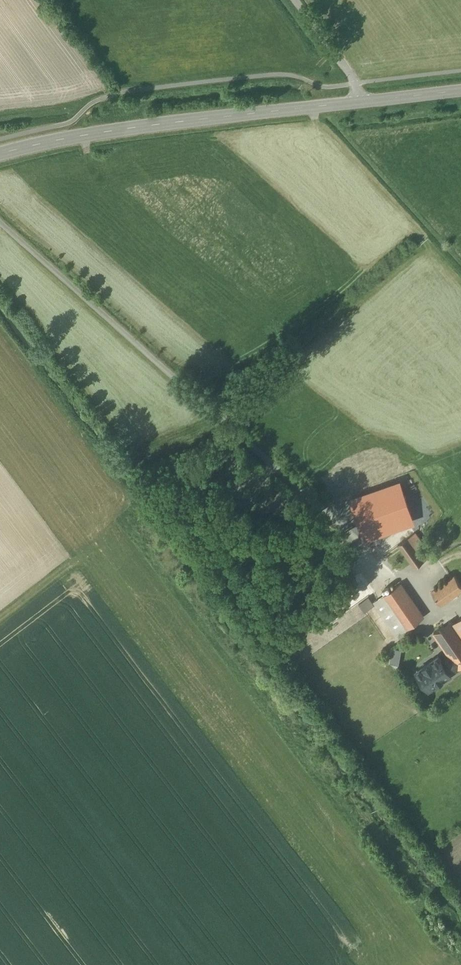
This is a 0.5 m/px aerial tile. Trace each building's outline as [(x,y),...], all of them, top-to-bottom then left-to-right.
[(432,561),(415,537),(404,545),(421,569),(432,561)] [(460,594),(460,584),(450,568),(425,585),(440,608),(460,594)] [(428,620),(405,586),(377,605),(399,639),(428,620)] [(458,668),(460,666),(460,614),(434,632),(450,657),(458,668)] [(428,688),(458,668),(450,657),(443,662),(438,656),(417,671),(428,688)]
